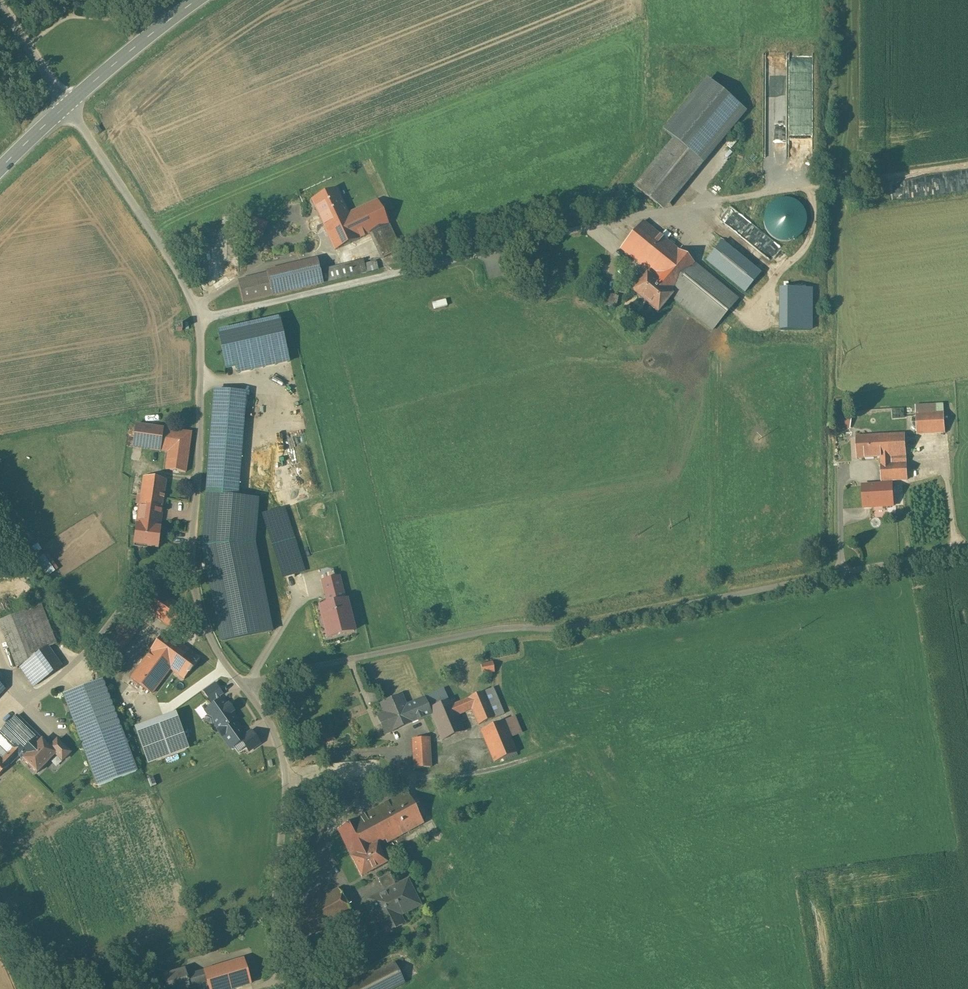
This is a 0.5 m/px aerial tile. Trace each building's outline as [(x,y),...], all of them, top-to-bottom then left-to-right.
[(665,131),(674,138),(635,185),(657,204),(738,107),(707,81),(665,131)] [(738,107),(657,204),(664,209),(745,112),(738,107)] [(382,230),(371,203),(343,215),(332,190),(303,202),(325,255),(382,230)] [(801,234),(804,228),(806,223),(806,217),(804,211),(801,206),(796,202),(791,199),(784,199),(777,200),(771,203),(767,209),(764,215),(764,222),(766,229),(769,234),(775,239),(782,241),(789,241),(795,238),(801,234)] [(649,271),(672,290),(694,263),(642,221),(621,248),(649,271)] [(760,273),(722,242),(707,261),(745,292),(760,273)] [(264,273),(237,279),(243,303),(323,284),(323,282),(367,272),(364,258),(321,268),(318,256),(263,269),(264,273)] [(608,262),(600,261),(599,278),(607,278),(608,262)] [(694,263),(672,290),(670,293),(672,295),(671,296),(678,302),(712,330),(737,299),(694,263)] [(672,290),(649,271),(632,291),(658,312),(671,296),(672,295),(670,293),(672,290)] [(812,288),(778,288),(778,329),(812,329),(812,288)] [(618,296),(605,293),(602,305),(615,308),(618,296)] [(430,301),(432,307),(445,304),(443,297),(430,301)] [(216,330),(225,371),(237,368),(238,374),(291,363),(280,316),(216,330)] [(246,393),(214,389),(206,493),(239,496),(246,393)] [(945,432),(943,405),(916,407),(917,434),(945,432)] [(191,432),(136,424),(133,446),(168,451),(166,469),(185,472),(191,432)] [(905,434),(889,435),(890,456),(906,455),(905,434)] [(890,456),(889,435),(856,437),(858,458),(881,457),(890,456)] [(907,480),(906,455),(890,456),(881,457),(882,481),(907,480)] [(166,480),(144,476),(134,545),(158,548),(161,528),(159,528),(166,480)] [(893,505),(892,485),(863,486),(864,507),(893,505)] [(258,499),(206,493),(201,546),(221,641),(273,631),(256,543),(258,499)] [(282,508),(263,514),(283,575),(301,570),(282,508)] [(46,554),(36,562),(46,577),(57,569),(46,554)] [(340,576),(321,581),(327,604),(346,599),(340,576)] [(17,587),(0,593),(4,605),(21,600),(17,587)] [(154,588),(141,606),(171,628),(184,611),(154,588)] [(327,604),(318,606),(326,640),(356,632),(348,599),(346,599),(327,604)] [(0,621),(0,624),(17,668),(20,667),(48,647),(56,644),(41,605),(0,621)] [(200,658),(165,632),(131,678),(151,694),(170,669),(184,679),(184,678),(200,658)] [(48,647),(20,667),(34,686),(61,666),(48,647)] [(492,662),(481,664),(483,674),(495,672),(492,662)] [(137,771),(105,679),(64,693),(96,786),(137,771)] [(424,698),(431,714),(442,740),(465,730),(458,714),(472,708),(479,724),(504,714),(493,688),(454,705),(452,700),(448,702),(443,691),(424,698)] [(385,733),(431,714),(424,698),(406,706),(402,695),(381,704),(385,713),(378,716),(385,733)] [(206,711),(209,716),(207,717),(207,720),(209,723),(211,723),(214,722),(219,730),(218,730),(231,748),(233,746),(242,740),(247,736),(246,735),(235,720),(236,719),(231,712),(233,711),(228,705),(227,706),(222,699),(206,711)] [(174,713),(136,728),(149,762),(187,748),(174,713)] [(37,736),(16,716),(0,733),(0,774),(19,755),(37,736)] [(514,717),(481,731),(495,762),(517,753),(510,737),(521,732),(514,717)] [(330,727),(316,732),(319,744),(334,739),(330,727)] [(246,735),(247,736),(242,740),(246,746),(249,751),(259,743),(251,731),(246,735)] [(37,736),(19,755),(37,773),(55,754),(56,754),(49,747),(37,736)] [(430,759),(429,738),(413,739),(415,768),(431,767),(430,759)] [(57,740),(49,747),(56,754),(55,754),(62,761),(70,753),(57,740)] [(238,752),(246,746),(242,740),(233,746),(238,752)] [(417,828),(402,795),(332,826),(356,879),(382,867),(374,847),(417,828)] [(422,904),(408,876),(396,883),(390,872),(378,878),(383,889),(367,898),(384,932),(404,922),(401,915),(422,904)] [(351,912),(338,889),(288,917),(301,940),(351,912)] [(244,958),(190,974),(188,967),(162,975),(166,988),(192,988),(200,987),(201,988),(237,988),(252,984),(244,958)] [(395,962),(339,988),(394,988),(405,983),(395,962)]
